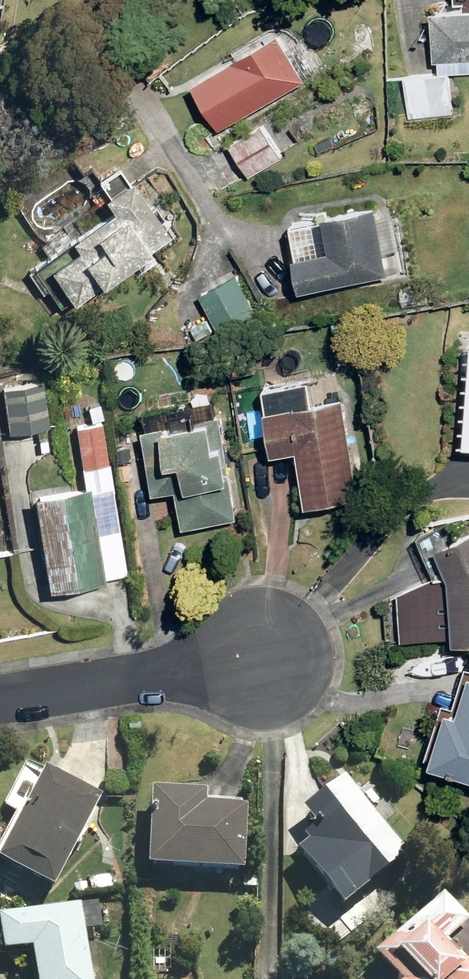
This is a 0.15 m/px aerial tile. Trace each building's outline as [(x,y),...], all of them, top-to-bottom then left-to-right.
[(429,62),(468,61),(468,10),(425,11),(429,62)] [(185,85),(211,132),(300,81),(273,35),(185,85)] [(402,79),(409,123),(454,117),(447,71),(402,79)] [(333,130),(338,142),(354,134),(349,123),(333,130)] [(226,144),(246,177),(277,159),(258,126),(226,144)] [(40,269),(64,304),(164,239),(122,181),(94,201),(103,214),(61,241),(68,251),(40,269)] [(291,291),(381,277),(369,208),(317,217),(318,223),(293,228),(299,256),(285,258),(291,291)] [(195,296),(217,332),(253,311),(231,275),(195,296)] [(465,345),(459,446),(468,447),(468,345),(465,345)] [(3,436),(46,428),(38,382),(0,388),(0,418),(3,436)] [(293,452),(301,506),(353,499),(338,399),(256,411),(263,456),(293,452)] [(84,406),(87,422),(99,420),(95,404),(84,406)] [(137,429),(139,444),(147,494),(170,490),(176,528),(232,520),(216,417),(190,420),(188,410),(164,415),(165,425),(140,428),(137,429)] [(26,496),(42,593),(99,583),(98,579),(124,575),(97,422),(68,428),(79,487),(26,496)] [(108,429),(111,447),(139,444),(137,429),(140,428),(139,424),(108,429)] [(447,521),(412,538),(430,578),(393,594),(396,642),(446,639),(447,644),(468,642),(468,532),(455,538),(447,521)] [(464,676),(451,717),(437,713),(421,767),(468,782),(468,678),(464,676)] [(44,901),(93,806),(35,777),(0,846),(0,878),(44,901)] [(403,858),(338,782),(293,821),(305,835),(293,845),(299,852),(287,862),(334,916),(403,858)] [(138,876),(233,881),(237,816),(196,813),(197,802),(142,799),(138,876)] [(88,881),(89,895),(110,893),(109,879),(88,881)] [(84,887),(71,887),(71,900),(84,900),(84,887)] [(440,949),(467,924),(440,894),(366,962),(382,978),(467,978),(440,949)] [(26,978),(85,978),(75,908),(0,918),(0,959),(23,956),(26,978)]
